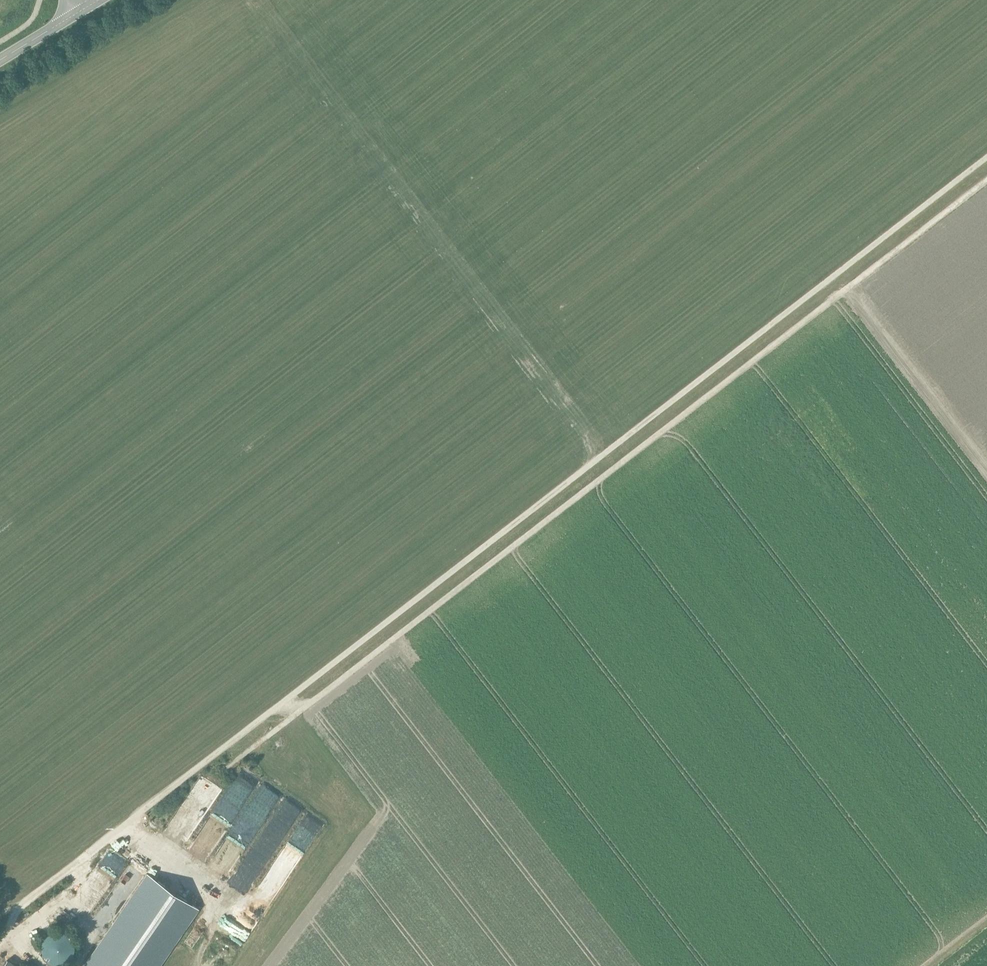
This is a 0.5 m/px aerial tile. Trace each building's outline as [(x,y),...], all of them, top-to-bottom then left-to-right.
[(254,791),(262,797),(269,786),(261,781),(254,791)] [(301,843),(306,832),(313,836),(321,819),(306,812),(293,839),(301,843)] [(262,833),(257,830),(232,871),(236,873),(234,876),(249,884),(278,835),(265,827),(262,833)] [(108,876),(120,865),(110,854),(98,865),(108,876)] [(118,881),(127,886),(136,869),(126,864),(118,881)] [(197,909),(199,910),(147,874),(148,875),(86,965),(157,965),(197,909)] [(90,908),(98,896),(90,891),(82,903),(90,908)] [(57,931),(55,932),(54,932),(52,932),(50,933),(49,934),(48,935),(46,936),(45,937),(44,938),(43,940),(42,942),(41,944),(41,946),(41,948),(41,951),(41,952),(42,954),(43,956),(44,957),(45,959),(46,960),(47,961),(49,963),(51,963),(53,964),(55,965),(57,965),(58,965),(60,965),(61,965),(63,964),(65,964),(66,963),(67,962),(69,961),(70,960),(71,959),(72,958),(73,956),(73,955),(74,953),(74,952),(75,950),(75,948),(75,946),(74,943),(73,942),(72,940),(71,938),(70,937),(69,936),(67,934),(65,933),(63,932),(61,932),(59,931),(57,931)]
